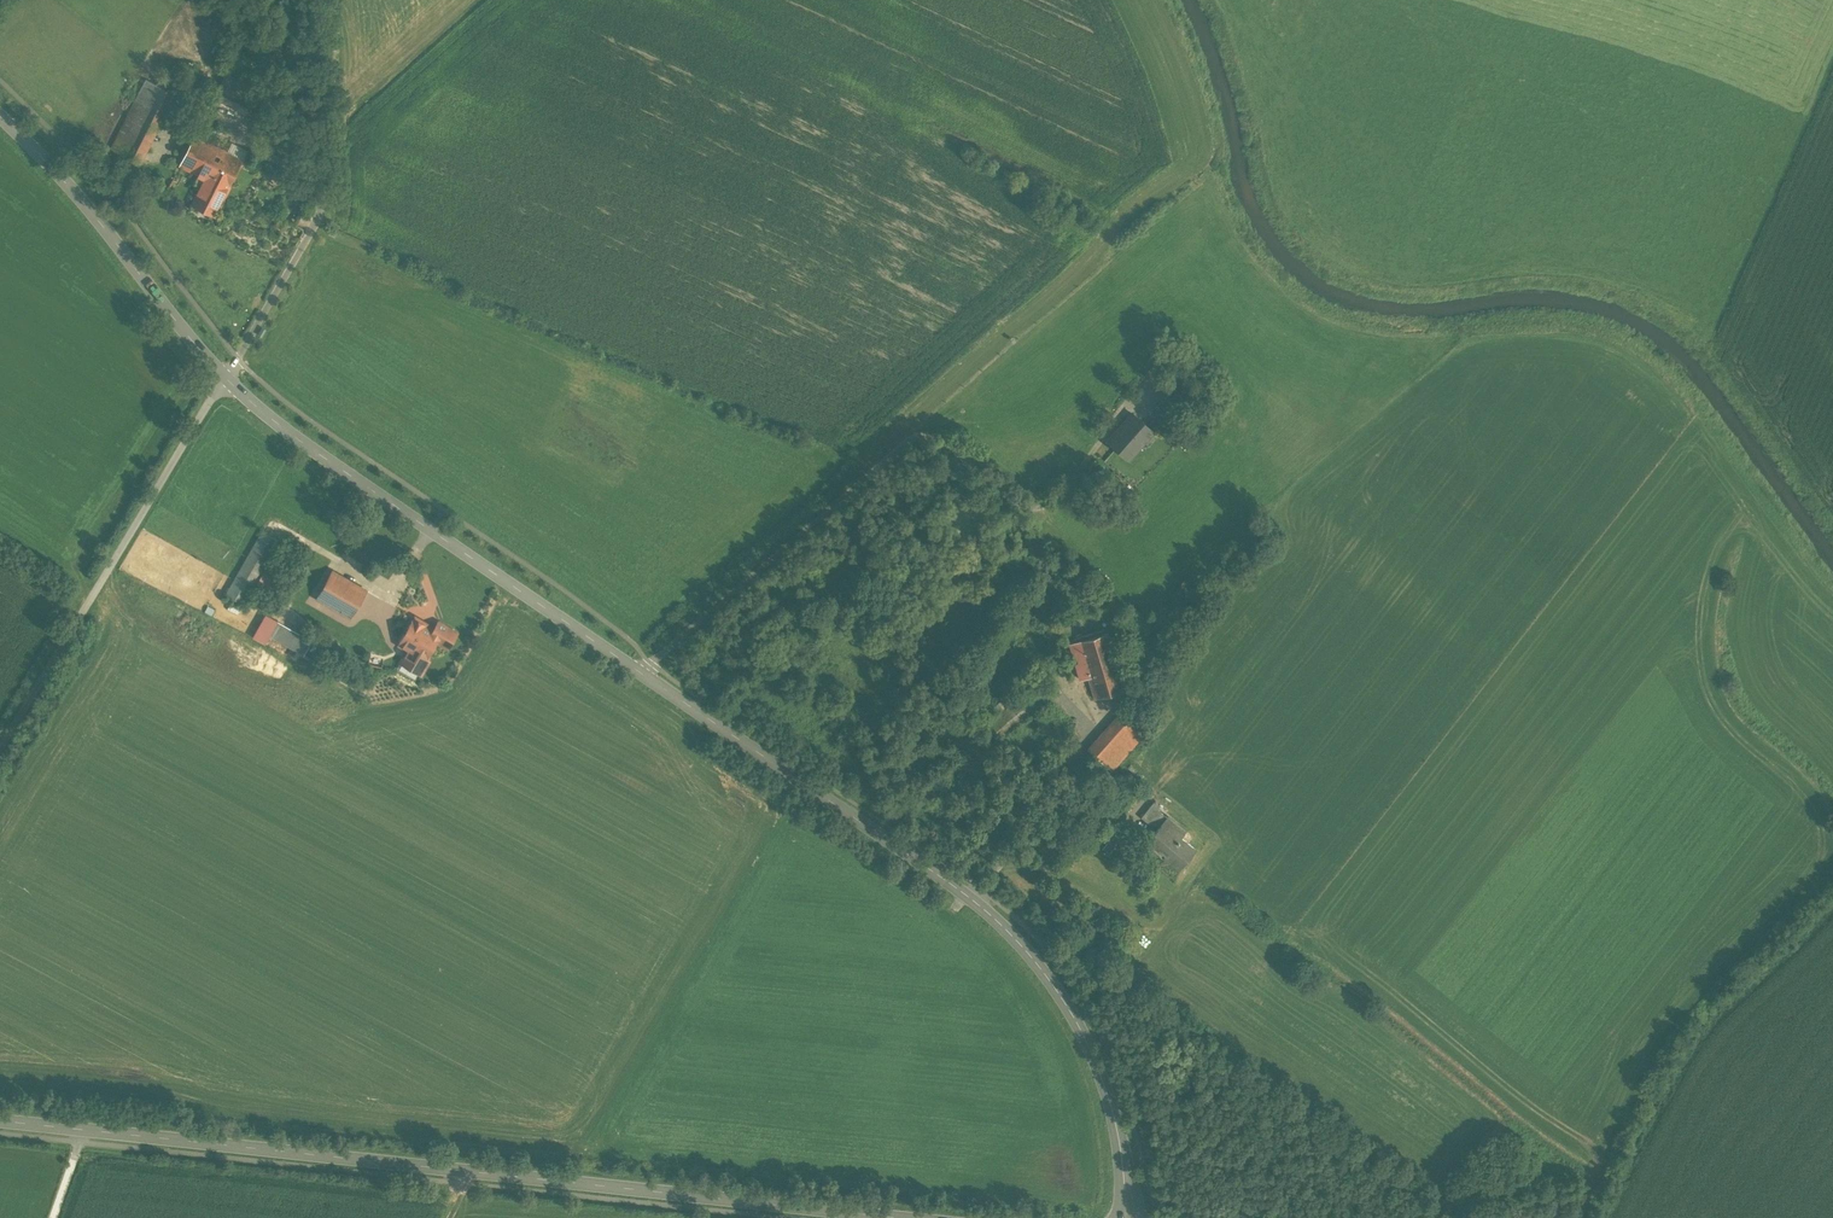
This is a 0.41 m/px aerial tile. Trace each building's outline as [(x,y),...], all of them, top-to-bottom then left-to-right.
[(260,92),(222,75),(211,100),(249,117),(260,92)] [(173,96),(143,81),(109,151),(139,166),(173,96)] [(180,166),(206,179),(221,149),(228,152),(238,132),(205,116),(180,166)] [(242,159),(228,152),(221,149),(206,179),(193,204),(214,215),(242,159)] [(1151,431),(1134,414),(1109,442),(1129,459),(1151,431)] [(277,543),(262,535),(227,596),(244,605),(252,589),(268,598),(277,582),(260,573),(277,543)] [(361,590),(329,574),(314,602),(347,619),(361,590)] [(426,630),(410,622),(397,647),(405,651),(397,667),(422,680),(432,662),(424,658),(431,644),(447,652),(458,629),(434,616),(426,630)] [(1107,633),(1070,644),(1081,680),(1088,677),(1094,696),(1094,698),(1124,689),(1107,633)] [(1143,734),(1121,713),(1088,749),(1111,769),(1115,765),(1143,734)] [(1153,801),(1141,817),(1149,823),(1161,808),(1153,801)] [(1185,831),(1159,811),(1150,822),(1158,827),(1147,841),(1180,867),(1195,848),(1181,836),(1185,831)]
